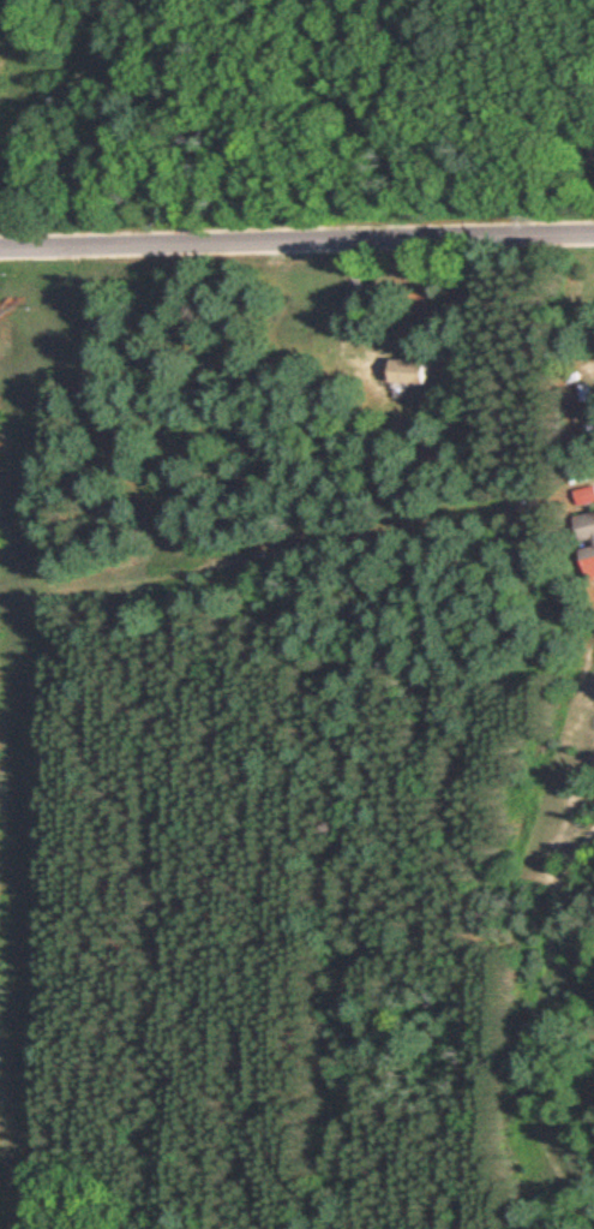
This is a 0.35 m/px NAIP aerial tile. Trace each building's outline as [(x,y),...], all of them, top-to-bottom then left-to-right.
[(433,360),(396,360),(396,386),(433,386),(433,360)] [(584,506),(593,502),(593,486),(579,490),(584,506)] [(577,517),(583,546),(585,546),(593,582),(593,513),(577,517)]
